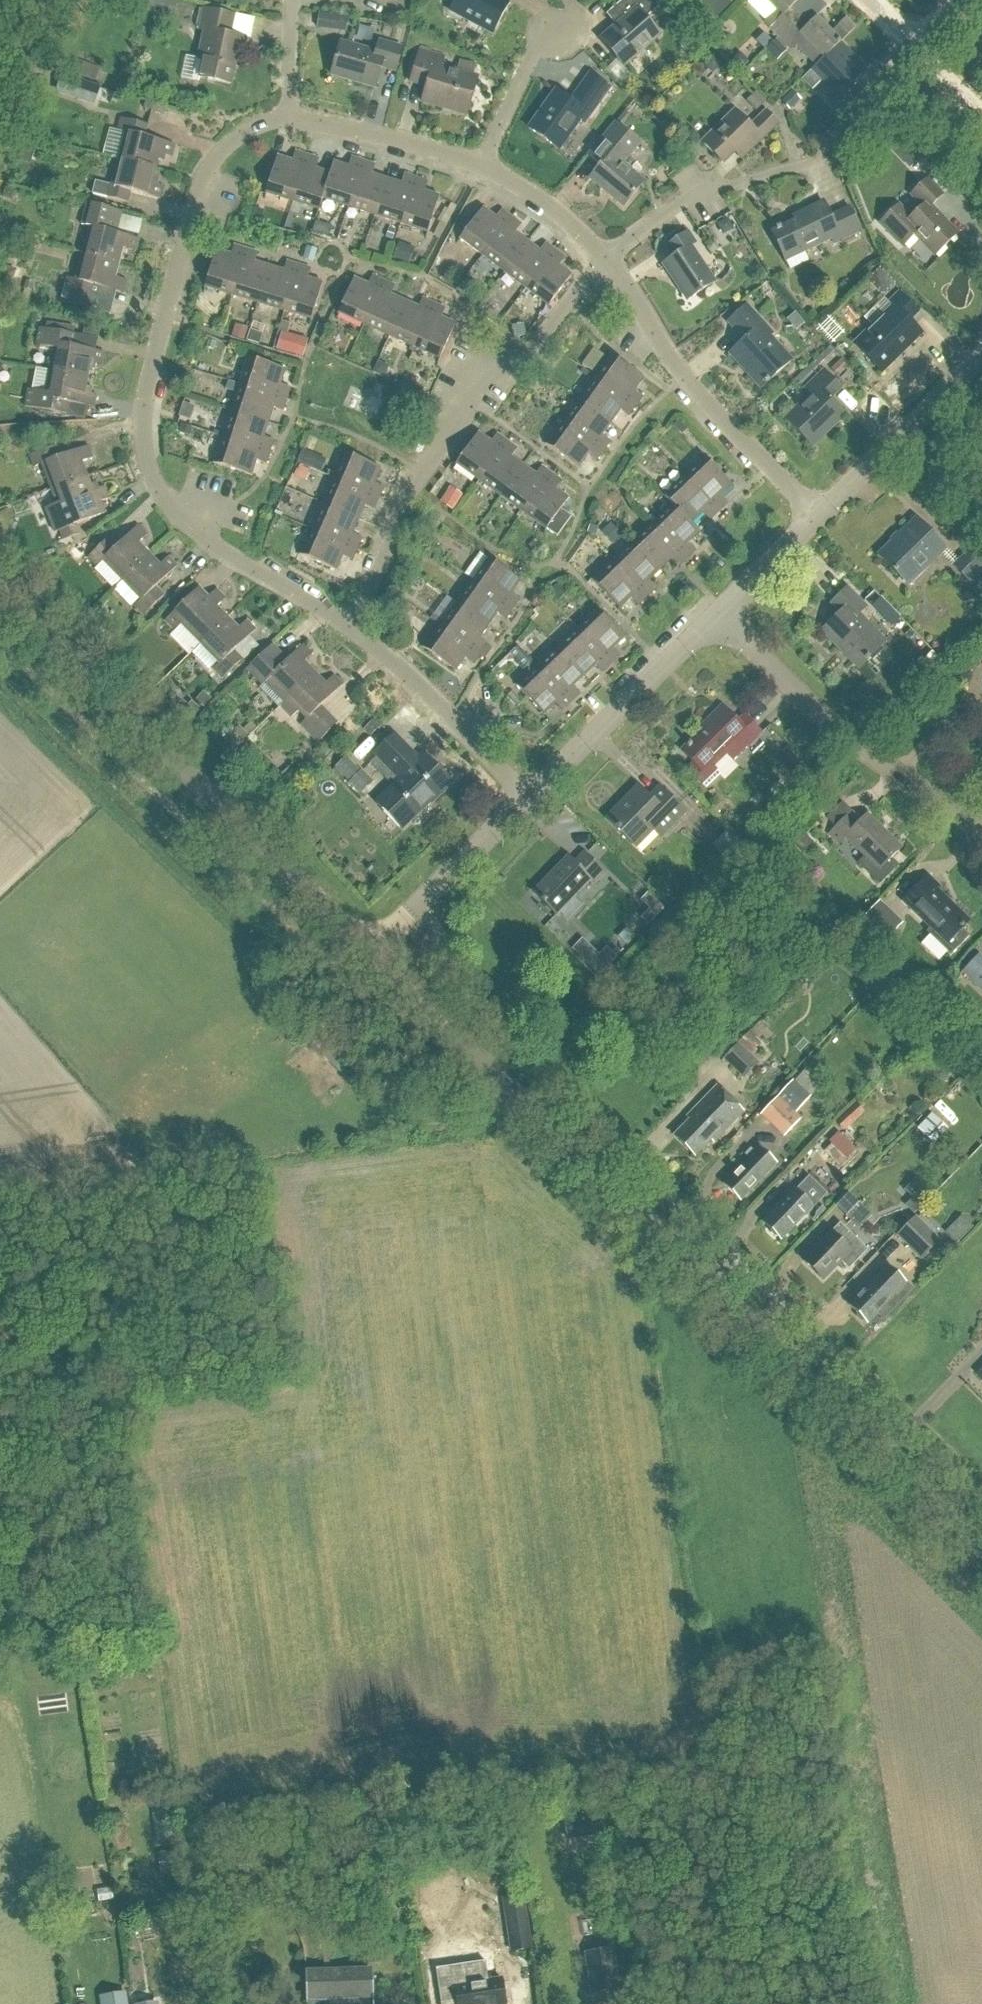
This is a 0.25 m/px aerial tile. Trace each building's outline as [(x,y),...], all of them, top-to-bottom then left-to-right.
[(450,12),(492,35),(509,3),(504,0),(456,0),(450,12)] [(616,27),(602,38),(625,65),(657,37),(643,21),(659,7),(653,0),(623,0),(612,10),(622,21),(616,27)] [(699,2),(715,18),(726,8),(719,0),(701,0),(699,2)] [(799,0),(764,0),(776,13),(764,24),(778,38),(800,16),(792,7),(799,0)] [(241,58),(245,39),(230,35),(234,16),(204,9),(199,30),(204,31),(198,60),(203,61),(199,78),(230,85),(236,57),(241,58)] [(330,32),(332,17),(318,16),(316,31),(330,32)] [(840,43),(855,29),(845,18),(830,33),(815,18),(809,24),(800,16),(778,38),(787,47),(792,42),(815,66),(816,66),(840,43)] [(703,55),(711,47),(704,40),(696,47),(703,55)] [(775,41),(766,49),(779,62),(788,53),(775,41)] [(395,72),(402,48),(379,42),(375,53),(340,43),(331,75),(375,88),(381,68),(395,72)] [(867,70),(840,43),(816,66),(815,66),(810,71),(836,98),(831,103),(841,113),(864,91),(855,82),(867,70)] [(466,116),(477,79),(472,77),(456,72),(440,68),(443,58),(419,51),(409,82),(426,87),(421,102),(466,116)] [(740,54),(732,63),(739,71),(748,62),(740,54)] [(713,75),(722,66),(713,57),(704,66),(713,75)] [(459,64),(456,72),(472,77),(474,68),(459,64)] [(97,70),(89,67),(85,66),(81,78),(83,79),(93,82),(97,70)] [(63,74),(58,92),(97,104),(102,87),(63,74)] [(555,91),(528,129),(559,151),(579,122),(585,126),(611,89),(589,74),(570,101),(555,91)] [(782,102),(791,112),(802,101),(793,92),(782,102)] [(734,111),(701,143),(721,163),(741,144),(749,152),(778,124),(765,112),(750,127),(734,111)] [(118,160),(155,169),(159,154),(170,157),(174,145),(144,137),(147,126),(120,119),(117,131),(125,133),(118,160)] [(643,183),(623,166),(642,143),(616,122),(587,157),(599,167),(589,179),(623,207),(643,183)] [(116,168),(122,140),(109,137),(102,164),(116,168)] [(20,156),(31,159),(33,159),(36,145),(35,144),(24,141),(20,156)] [(292,202),(307,156),(295,152),(292,162),(277,157),(265,193),(292,202)] [(330,174),(329,174),(315,170),(318,160),(307,156),(292,202),(319,211),(322,199),(330,174)] [(348,208),(363,162),(351,158),(348,168),(333,163),(329,174),(330,174),(322,199),(348,208)] [(97,182),(93,195),(127,203),(131,192),(160,199),(163,187),(152,184),(155,169),(118,160),(112,186),(97,182)] [(374,216),(386,180),(371,175),(375,166),(363,162),(348,208),(374,216)] [(400,225),(415,179),(404,175),(400,185),(386,180),(374,216),(400,225)] [(415,179),(400,225),(427,233),(439,197),(424,192),(427,182),(415,179)] [(957,234),(931,206),(942,195),(927,179),(910,195),(917,203),(906,213),(898,205),(879,223),(903,247),(914,236),(934,257),(957,234)] [(830,217),(823,202),(804,211),(807,215),(780,229),(779,227),(775,229),(776,230),(772,232),(785,261),(838,236),(840,241),(860,231),(849,208),(830,217)] [(89,228),(82,254),(119,263),(123,249),(134,252),(137,239),(117,234),(123,213),(87,203),(81,226),(89,228)] [(482,256),(511,218),(501,210),(495,219),(482,209),(459,239),(482,256)] [(255,211),(251,222),(257,225),(259,225),(259,223),(262,216),(263,213),(259,212),(255,211)] [(504,273),(527,243),(515,233),(521,225),(511,218),(482,256),(504,273)] [(728,218),(717,224),(721,232),(727,233),(734,229),(728,218)] [(315,222),(312,232),(328,237),(331,227),(315,222)] [(687,301),(714,283),(690,247),(695,243),(687,232),(665,246),(673,258),(663,264),(687,301)] [(11,259),(15,245),(7,243),(4,242),(0,256),(3,257),(11,259)] [(526,290),(555,251),(545,244),(539,252),(527,243),(504,273),(526,290)] [(410,248),(400,244),(394,259),(404,263),(410,248)] [(231,296),(245,249),(234,246),(231,256),(215,251),(204,287),(231,296)] [(258,304),(269,267),(254,263),(257,253),(245,249),(231,296),(258,304)] [(555,251),(526,290),(548,307),(571,276),(559,267),(565,259),(555,251)] [(311,267),(315,255),(305,252),(301,263),(311,267)] [(61,302),(88,309),(110,315),(113,303),(91,297),(94,286),(116,292),(123,294),(127,281),(115,278),(119,263),(82,254),(75,280),(67,278),(61,302)] [(284,312),(298,265),(286,262),(283,272),(269,267),(258,304),(284,312)] [(298,265),(284,312),(311,320),(322,283),(307,279),(310,269),(298,265)] [(881,269),(870,279),(884,294),(895,283),(881,269)] [(13,277),(0,274),(0,286),(10,289),(13,277)] [(363,325),(383,281),(372,276),(368,285),(353,279),(338,314),(363,325)] [(388,337),(404,302),(390,296),(394,286),(383,281),(363,325),(388,337)] [(26,282),(24,289),(33,291),(35,284),(26,282)] [(900,354),(921,334),(908,321),(918,312),(899,292),(889,302),(893,306),(854,345),(878,369),(896,351),(900,354)] [(413,348),(433,304),(422,299),(418,308),(404,302),(388,337),(413,348)] [(433,304),(413,348),(439,360),(455,325),(440,318),(445,309),(433,304)] [(760,389),(787,364),(766,341),(773,334),(746,305),(728,322),(744,341),(729,355),(760,389)] [(98,339),(100,327),(85,325),(83,336),(98,339)] [(235,326),(231,338),(243,342),(247,330),(235,326)] [(512,329),(515,341),(526,340),(524,328),(512,329)] [(40,329),(37,347),(54,350),(50,371),(94,379),(97,364),(101,365),(104,353),(74,347),(76,335),(49,330),(40,329)] [(250,332),(247,343),(259,347),(263,336),(250,332)] [(298,358),(303,339),(282,333),(277,352),(298,358)] [(576,345),(566,360),(582,371),(593,356),(576,345)] [(596,379),(635,407),(642,397),(634,391),(643,378),(612,356),(596,379)] [(240,385),(286,400),(290,388),(280,385),(285,370),(248,358),(240,385)] [(385,381),(390,369),(378,364),(373,375),(378,378),(385,381)] [(807,398),(785,420),(811,447),(844,415),(841,412),(831,401),(842,390),(835,383),(838,380),(827,369),(803,393),(807,398)] [(91,394),(94,379),(50,371),(46,393),(29,390),(26,408),(34,409),(87,419),(89,407),(93,408),(96,395),(91,394)] [(45,391),(47,376),(34,375),(33,390),(45,391)] [(628,417),(635,407),(596,379),(579,401),(610,423),(619,411),(628,417)] [(233,394),(236,386),(228,383),(225,392),(233,394)] [(282,411),(286,400),(240,385),(231,411),(268,423),(272,408),(282,411)] [(601,436),(610,423),(579,401),(563,423),(603,452),(610,442),(601,436)] [(182,404),(178,417),(190,421),(194,407),(182,404)] [(263,437),(268,423),(231,411),(223,438),(269,452),(273,441),(263,437)] [(687,430),(679,421),(673,426),(682,435),(687,430)] [(595,462),(603,452),(563,423),(547,446),(578,468),(587,456),(595,462)] [(191,438),(194,430),(183,426),(180,434),(191,438)] [(478,481),(506,442),(496,435),(490,443),(478,434),(455,465),(478,481)] [(981,453),(981,437),(981,436),(973,444),(981,453)] [(265,464),(269,452),(223,438),(214,464),(251,476),(255,461),(265,464)] [(506,442),(478,481),(500,497),(523,466),(510,457),(516,449),(506,442)] [(981,468),(981,467),(981,453),(973,444),(965,452),(981,468)] [(51,491),(87,477),(81,463),(92,458),(88,446),(59,457),(55,446),(29,456),(34,468),(41,465),(51,491)] [(322,474),(328,461),(303,451),(298,464),(322,474)] [(334,480),(378,499),(383,488),(374,484),(380,469),(345,454),(334,480)] [(684,478),(718,512),(727,504),(720,496),(731,486),(705,458),(684,478)] [(523,513),(551,474),(541,467),(535,475),(523,466),(500,497),(523,513)] [(299,468),(295,478),(305,483),(309,473),(299,468)] [(551,474),(523,513),(546,530),(558,538),(572,518),(561,509),(568,499),(555,490),(561,481),(551,474)] [(87,477),(51,491),(57,506),(46,511),(54,532),(59,531),(64,542),(82,535),(78,523),(107,512),(103,501),(108,499),(103,487),(92,491),(87,477)] [(709,521),(718,512),(684,478),(664,497),(672,506),(673,505),(691,524),(691,523),(702,513),(709,521)] [(373,510),(378,499),(334,480),(323,505),(358,520),(364,506),(373,510)] [(453,511),(462,497),(449,489),(440,503),(453,511)] [(352,534),(358,520),(323,505),(312,530),(356,550),(361,538),(352,534)] [(698,531),(691,523),(691,524),(673,505),(672,506),(653,524),(686,559),(692,553),(695,550),(688,543),(700,532),(698,531)] [(907,585),(945,548),(916,518),(878,555),(907,585)] [(601,532),(612,543),(621,534),(611,523),(601,532)] [(677,568),(686,559),(653,524),(633,543),(659,571),(670,560),(677,568)] [(121,581),(149,554),(138,544),(146,535),(137,526),(116,547),(107,539),(87,558),(96,567),(102,562),(121,581)] [(599,529),(590,526),(587,534),(595,537),(599,529)] [(351,561),(356,550),(312,530),(301,556),(336,571),(342,557),(351,561)] [(80,562),(90,552),(81,543),(71,553),(80,562)] [(648,581),(659,571),(633,543),(613,562),(646,597),(655,589),(648,581)] [(954,567),(964,578),(981,562),(981,558),(974,549),(954,567)] [(149,554),(121,581),(140,601),(134,607),(143,616),(163,596),(155,588),(177,566),(168,557),(159,565),(149,554)] [(472,582),(511,610),(519,600),(510,594),(520,581),(489,559),(472,582)] [(637,606),(646,597),(613,562),(593,582),(596,585),(619,609),(630,598),(637,606)] [(508,615),(511,610),(472,582),(456,604),(487,627),(496,614),(504,620),(508,615)] [(560,582),(549,592),(558,602),(569,591),(560,582)] [(858,667),(884,642),(857,614),(865,607),(846,588),(831,603),(840,612),(821,630),(858,667)] [(200,645),(227,618),(216,607),(225,599),(216,590),(207,598),(199,590),(166,622),(175,631),(181,625),(200,645)] [(879,597),(869,606),(890,628),(899,618),(879,597)] [(403,618),(410,610),(398,601),(392,609),(403,618)] [(478,639),(487,627),(456,604),(440,627),(479,655),(486,645),(478,639)] [(578,629),(611,664),(620,656),(613,648),(624,637),(613,626),(598,610),(578,629)] [(227,618),(200,645),(219,664),(213,670),(222,679),(242,660),(234,651),(255,630),(246,621),(238,629),(227,618)] [(472,665),(479,655),(440,627),(424,650),(455,672),(464,659),(472,665)] [(607,668),(611,664),(578,629),(558,649),(584,676),(595,665),(602,673),(607,668)] [(303,662),(312,654),(303,645),(287,660),(272,645),(246,670),(262,686),(260,688),(278,708),(314,673),(303,662)] [(507,657),(521,671),(531,662),(517,648),(507,657)] [(573,687),(584,676),(558,649),(538,668),(571,702),(580,694),(573,687)] [(562,711),(571,702),(538,668),(517,687),(544,715),(555,704),(562,711)] [(325,684),(314,673),(278,708),(280,709),(281,708),(292,720),(300,713),(306,719),(300,725),(317,743),(337,723),(321,706),(342,685),(333,676),(325,684)] [(149,676),(143,682),(151,691),(158,685),(149,676)] [(204,693),(196,702),(204,709),(212,700),(204,693)] [(703,729),(681,751),(692,763),(686,768),(705,787),(719,773),(714,769),(728,756),(732,760),(761,733),(744,715),(738,721),(723,705),(710,717),(700,727),(703,729)] [(372,722),(363,732),(364,732),(369,737),(370,738),(379,729),(372,722)] [(249,736),(256,730),(251,725),(244,731),(241,728),(235,734),(244,744),(251,738),(249,736)] [(364,739),(355,757),(363,761),(372,742),(364,739)] [(396,739),(370,765),(379,774),(393,788),(379,801),(404,827),(432,800),(433,801),(448,786),(452,782),(424,753),(420,757),(417,760),(396,739)] [(345,757),(334,768),(348,782),(359,771),(345,757)] [(648,797),(637,786),(605,818),(631,844),(649,827),(660,838),(685,813),(659,787),(648,797)] [(852,811),(836,828),(830,834),(840,845),(847,838),(866,856),(859,864),(880,886),(896,870),(887,862),(901,848),(867,815),(862,821),(852,811)] [(604,873),(584,853),(574,863),(568,856),(533,892),(556,915),(590,879),(594,883),(604,873)] [(931,876),(905,902),(930,927),(926,931),(950,954),(967,937),(961,930),(970,922),(936,889),(940,885),(931,876)] [(656,896),(668,907),(675,900),(662,888),(656,896)] [(647,893),(640,900),(649,909),(641,918),(648,925),(663,909),(647,893)] [(888,941),(904,924),(881,902),(865,919),(888,941)] [(980,956),(964,972),(972,980),(981,990),(981,957),(980,956)] [(320,1052),(332,1038),(324,1030),(311,1044),(320,1052)] [(745,1080),(760,1064),(739,1044),(723,1060),(745,1080)] [(796,1114),(809,1100),(819,1090),(813,1085),(819,1078),(807,1067),(802,1073),(802,1074),(792,1085),(790,1083),(759,1116),(783,1139),(801,1120),(796,1114)] [(713,1143),(743,1112),(717,1086),(695,1108),(698,1111),(673,1137),(694,1157),(710,1141),(713,1143)] [(857,1103),(847,1113),(854,1121),(865,1111),(857,1103)] [(929,1116),(916,1130),(931,1144),(944,1130),(929,1116)] [(839,1168),(848,1160),(834,1145),(825,1153),(839,1168)] [(752,1190),(766,1176),(765,1176),(776,1165),(759,1147),(728,1178),(731,1182),(726,1188),(738,1200),(750,1188),(752,1190)] [(762,1223),(780,1240),(824,1195),(806,1177),(762,1223)] [(848,1218),(858,1229),(871,1215),(860,1205),(848,1218)] [(897,1237),(923,1261),(941,1242),(926,1228),(915,1218),(897,1237)] [(849,1233),(839,1224),(831,1233),(830,1232),(802,1261),(822,1281),(841,1261),(849,1270),(868,1251),(849,1233)] [(867,1323),(877,1313),(882,1319),(911,1290),(905,1284),(889,1268),(877,1282),(874,1279),(849,1306),(857,1314),(857,1318),(861,1322),(865,1322),(867,1323)] [(161,1876),(189,1872),(187,1849),(158,1853),(161,1876)] [(111,1889),(97,1891),(99,1902),(112,1900),(111,1889)] [(511,1951),(531,1947),(524,1903),(504,1906),(511,1951)] [(592,1995),(621,1991),(614,1949),(586,1953),(592,1995)] [(437,1980),(441,2002),(457,2000),(457,2003),(505,2003),(505,2001),(502,1984),(501,1979),(488,1981),(485,1961),(452,1966),(453,1978),(437,1980)] [(370,1973),(305,1975),(306,2003),(371,2003),(370,1973)]
